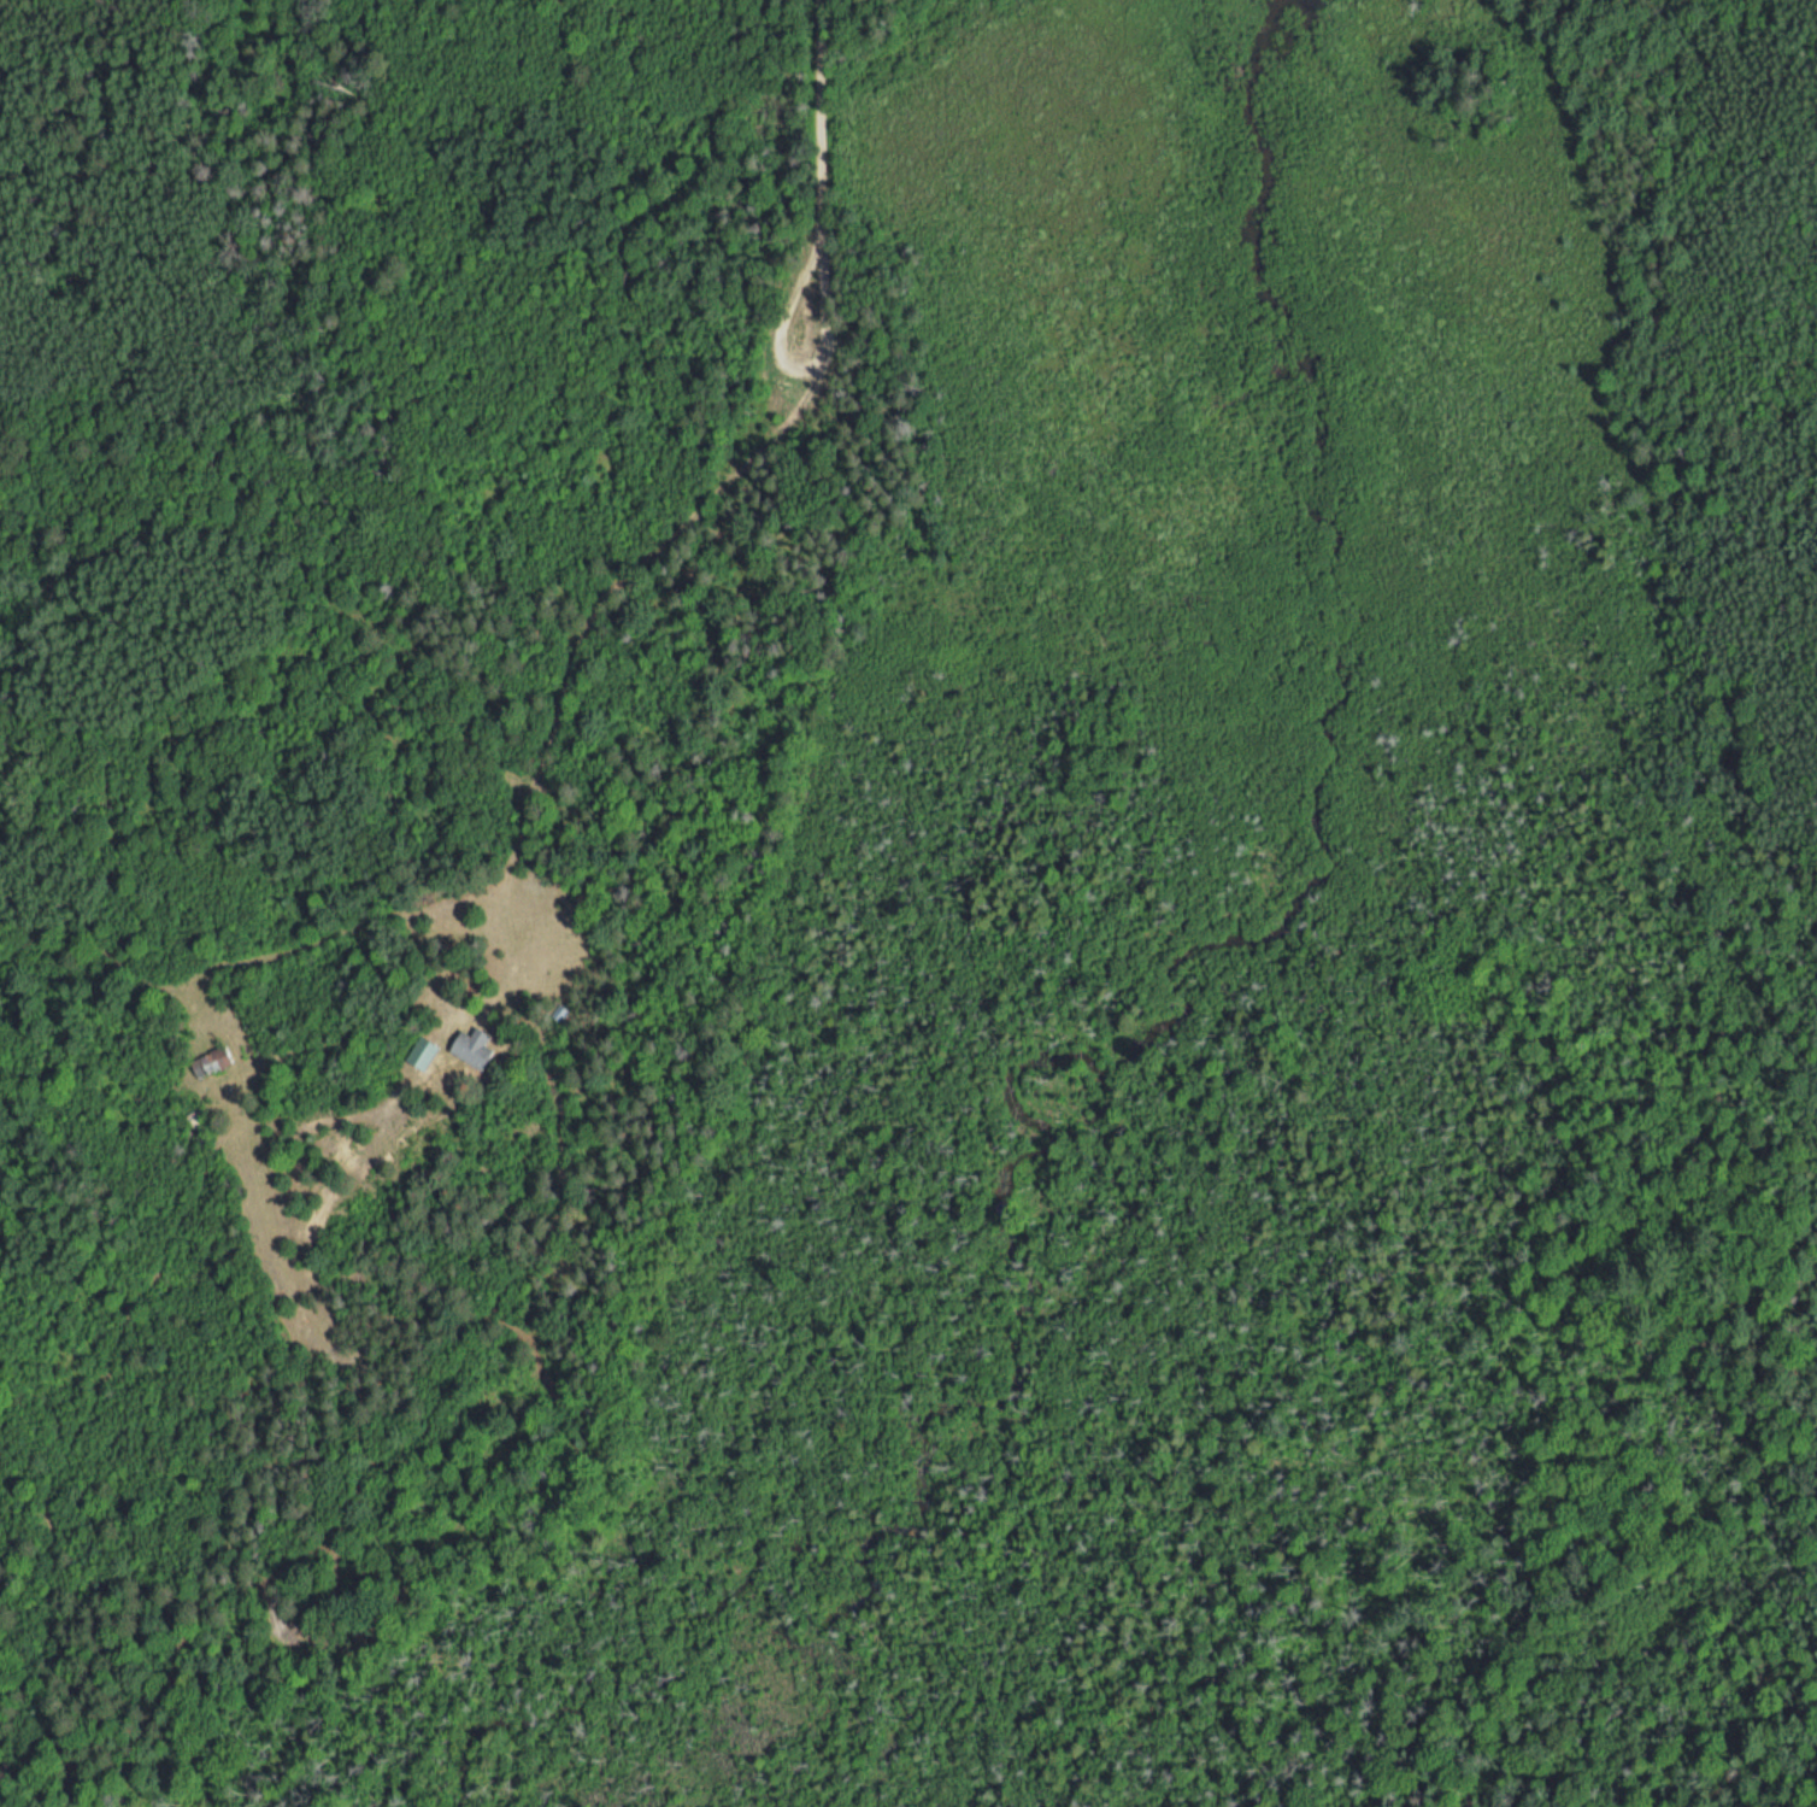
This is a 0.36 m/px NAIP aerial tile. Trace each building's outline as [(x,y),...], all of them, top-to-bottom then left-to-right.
[(491,1048),(458,1029),(446,1050),(478,1070),(491,1048)] [(187,1059),(195,1078),(230,1062),(222,1043),(187,1059)]
